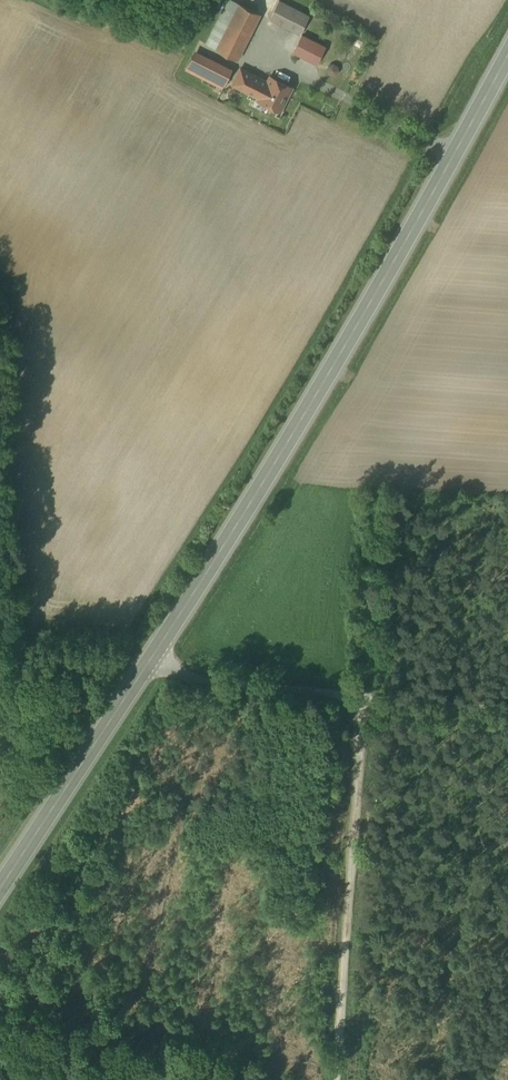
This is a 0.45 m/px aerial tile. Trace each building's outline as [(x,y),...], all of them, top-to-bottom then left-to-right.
[(232,0),(228,0),(206,44),(237,60),(260,13),(232,0)] [(309,16),(279,1),(270,19),(300,34),(309,16)] [(325,47),(302,35),(294,52),(317,64),(325,47)] [(232,70),(194,51),(185,69),(223,88),(232,70)] [(268,83),(241,69),(233,84),(255,95),(257,91),(267,96),(264,103),(280,111),(287,97),(286,96),(290,87),(271,77),(268,83)]
